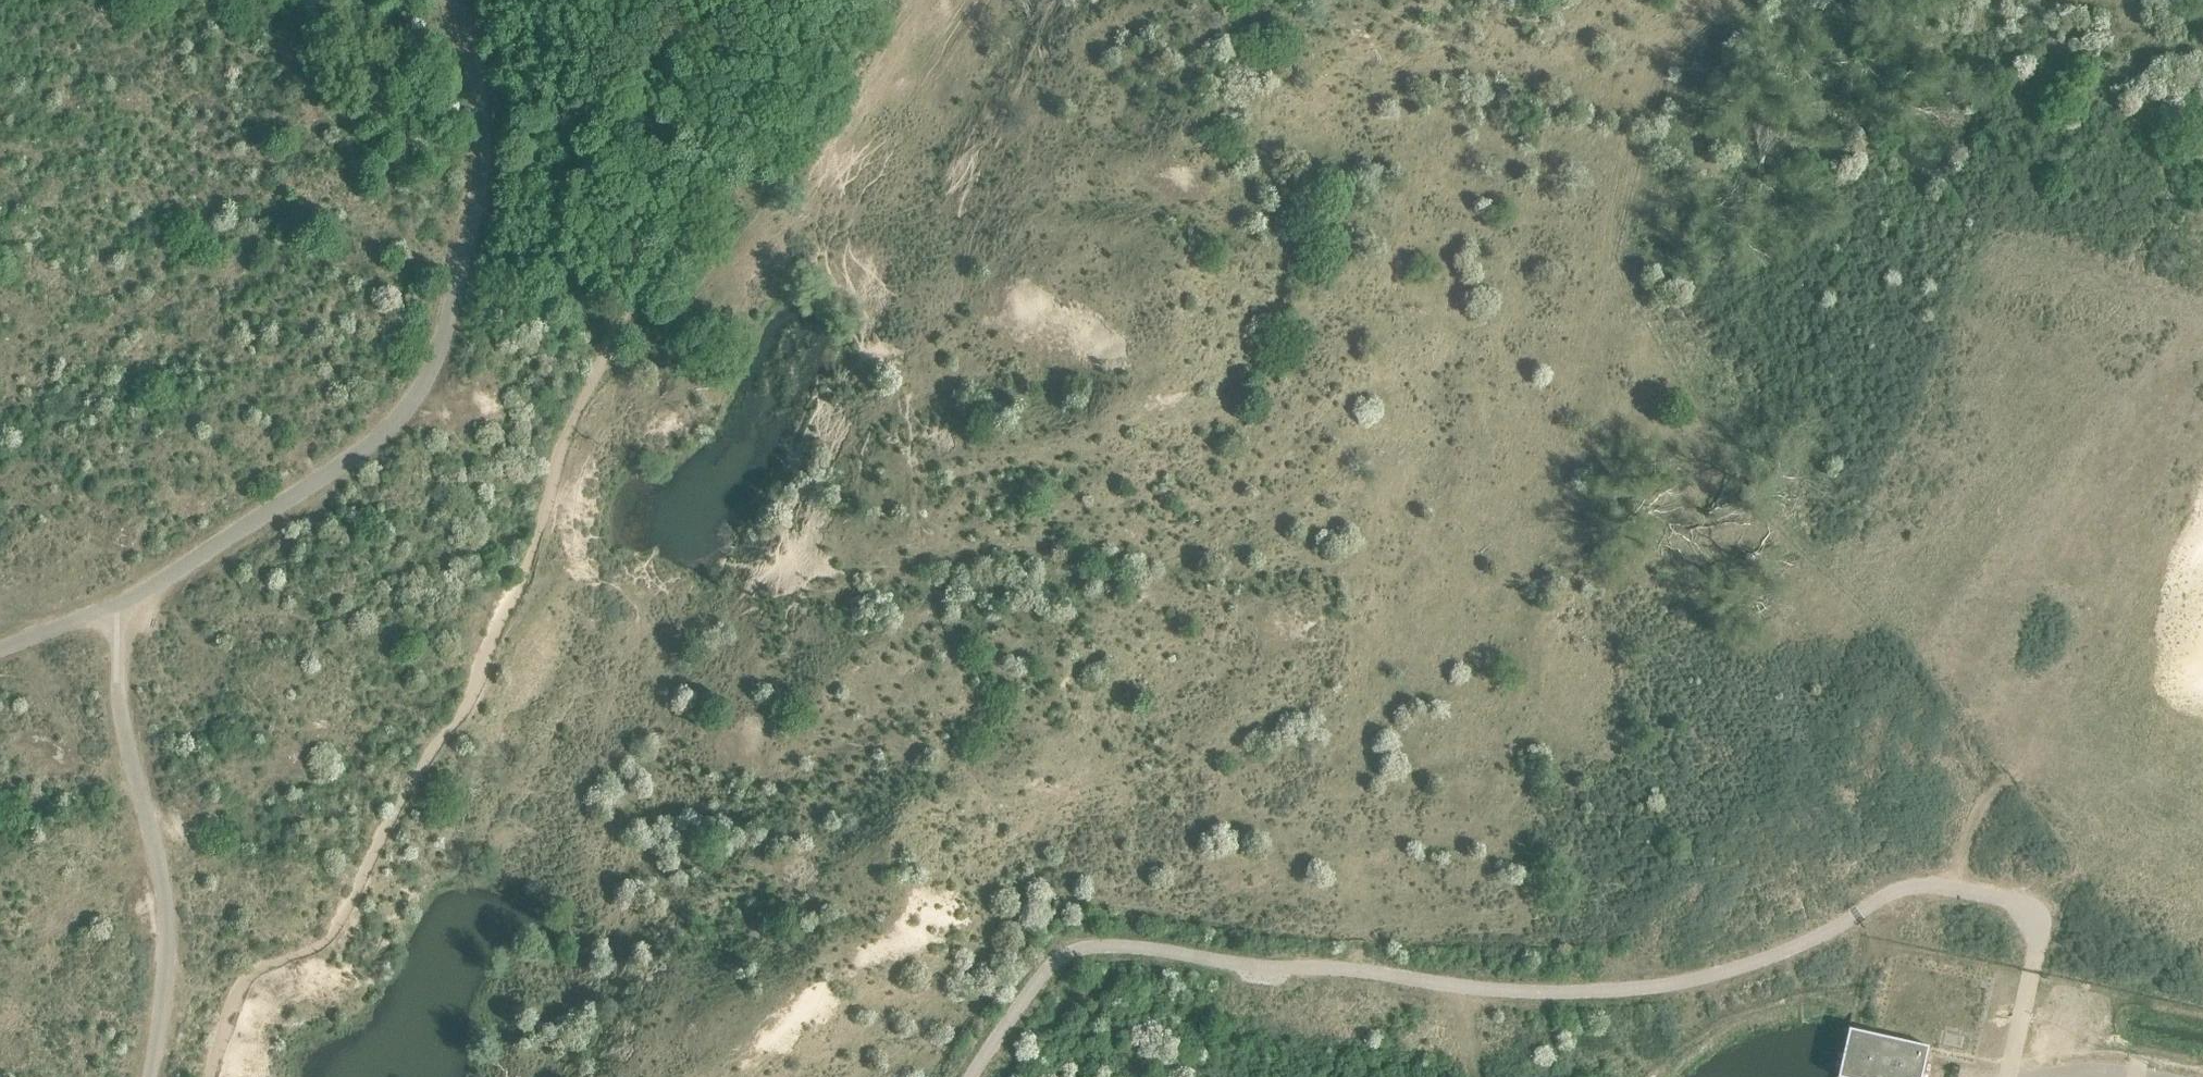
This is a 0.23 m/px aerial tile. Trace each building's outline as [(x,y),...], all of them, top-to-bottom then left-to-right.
[(1928,1045),(1848,1027),(1837,1076),(1921,1076),(1928,1045)]
